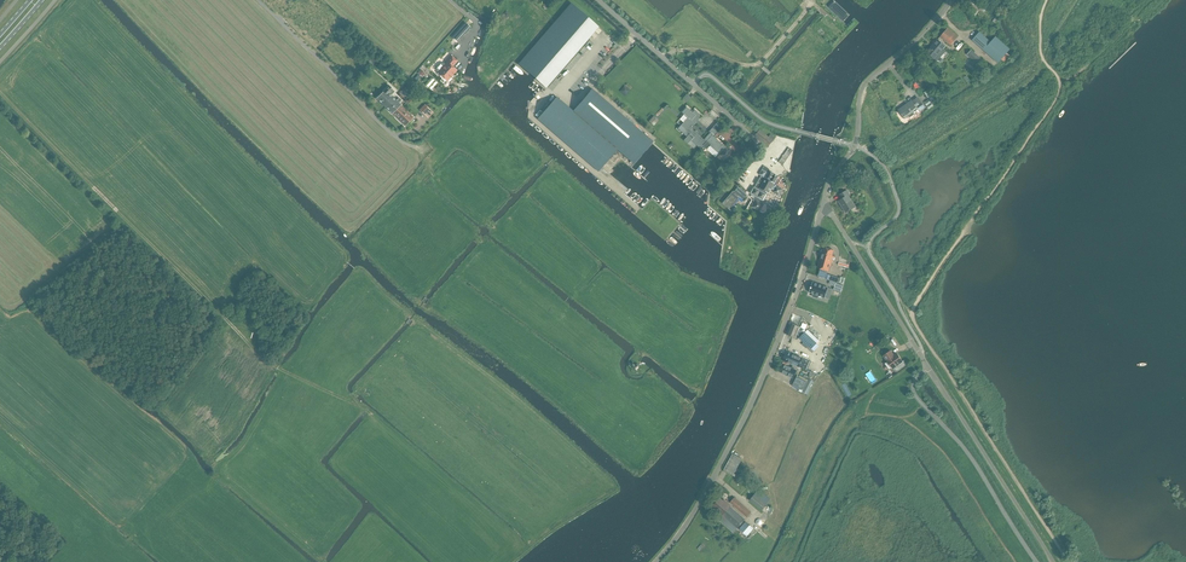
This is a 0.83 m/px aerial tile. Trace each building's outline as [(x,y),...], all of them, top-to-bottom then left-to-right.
[(827,6),(846,25),(853,19),(833,0),(831,0),(827,6)] [(518,64),(529,73),(546,88),(598,27),(571,3),(518,64)] [(967,3),(965,7),(969,10),(969,12),(975,16),(979,11),(967,3)] [(464,22),(451,37),(457,42),(470,27),(464,22)] [(950,46),(958,37),(947,28),(939,37),(950,46)] [(979,32),(972,40),(998,63),(1010,49),(995,37),(990,42),(979,32)] [(937,40),(926,52),(934,59),(937,61),(944,54),(941,51),(945,47),(937,40)] [(971,50),(967,55),(973,60),(978,64),(982,60),(971,50)] [(370,55),(365,60),(371,67),(376,62),(370,55)] [(437,67),(436,71),(438,72),(437,73),(443,77),(440,81),(443,84),(444,85),(445,86),(446,86),(447,86),(448,85),(449,83),(448,82),(447,81),(451,77),(450,76),(456,70),(453,67),(457,61),(450,55),(445,60),(447,62),(445,65),(443,63),(440,64),(437,67)] [(978,64),(973,60),(970,65),(974,69),(978,64)] [(395,97),(392,95),(395,92),(393,90),(389,85),(376,98),(385,107),(395,97)] [(617,150),(633,164),(653,142),(592,89),(573,111),(556,97),(537,119),(598,172),(617,150)] [(401,105),(399,103),(402,100),(399,98),(397,100),(395,97),(385,107),(392,114),(405,126),(413,117),(401,105)] [(911,101),(898,110),(904,119),(908,116),(909,118),(913,114),(914,115),(919,111),(919,112),(925,108),(921,103),(917,97),(911,101)] [(933,106),(929,99),(924,103),(929,109),(933,106)] [(425,105),(420,110),(425,115),(430,110),(425,105)] [(688,118),(678,129),(687,137),(693,129),(691,128),(699,119),(698,118),(700,115),(695,110),(693,113),(687,107),(682,113),(688,118)] [(653,116),(649,121),(653,126),(658,120),(653,116)] [(717,122),(712,128),(717,133),(723,127),(717,122)] [(703,146),(701,149),(706,148),(710,146),(719,154),(723,155),(725,154),(727,153),(727,150),(726,148),(725,147),(726,147),(717,133),(712,128),(704,140),(706,142),(703,146)] [(687,137),(684,141),(688,144),(691,141),(695,145),(700,149),(701,149),(703,146),(706,142),(704,140),(701,138),(693,130),(694,130),(693,129),(687,137)] [(754,136),(768,147),(773,141),(760,130),(754,136)] [(754,187),(750,194),(755,196),(755,197),(751,195),(750,197),(754,199),(753,199),(754,202),(752,205),(753,206),(752,207),(753,208),(759,211),(761,208),(763,204),(759,202),(760,200),(762,201),(766,194),(767,192),(769,193),(771,189),(774,190),(773,192),(779,196),(783,190),(776,186),(775,185),(774,187),(773,186),(774,184),(778,177),(768,171),(769,169),(764,166),(759,174),(761,176),(755,187),(754,187)] [(845,180),(840,186),(843,189),(849,184),(845,180)] [(722,203),(727,208),(729,209),(732,211),(735,208),(732,206),(740,198),(744,202),(748,197),(738,187),(734,192),(733,191),(722,203)] [(845,213),(853,208),(854,207),(847,195),(849,194),(846,190),(839,194),(842,198),(838,201),(845,213)] [(834,250),(824,247),(821,257),(820,256),(817,268),(822,269),(819,277),(826,280),(826,279),(827,274),(831,261),(833,262),(834,256),(832,255),(834,250)] [(839,278),(827,274),(826,279),(830,281),(836,282),(837,283),(839,278)] [(817,298),(818,296),(825,298),(828,288),(812,283),(809,293),(813,294),(812,297),(817,298)] [(834,286),(833,290),(841,292),(843,286),(835,283),(834,286)] [(224,312),(230,319),(239,310),(233,304),(224,312)] [(791,324),(787,335),(795,338),(796,335),(800,336),(799,338),(804,343),(802,345),(806,348),(808,346),(811,349),(814,345),(816,343),(807,335),(805,333),(804,332),(805,330),(805,329),(799,327),(791,324)] [(807,330),(805,333),(816,343),(819,341),(818,340),(822,336),(813,328),(810,332),(807,330)] [(896,365),(902,361),(896,354),(893,356),(890,351),(884,356),(887,361),(884,363),(890,370),(893,368),(894,369),(898,367),(896,365)] [(798,366),(801,358),(786,352),(783,360),(798,366)] [(796,370),(786,366),(787,364),(783,362),(782,364),(779,372),(793,378),(796,370)] [(799,376),(797,376),(792,385),(803,390),(807,382),(798,378),(799,376)] [(809,379),(802,391),(807,394),(813,381),(809,379)] [(724,470),(730,474),(735,477),(736,475),(733,474),(742,459),(732,453),(723,470),(724,470)] [(757,490),(749,501),(761,510),(766,504),(770,499),(757,490)] [(745,519),(730,505),(724,500),(723,501),(719,498),(711,506),(712,507),(711,507),(714,510),(715,509),(722,515),(718,520),(733,533),(745,519)] [(751,512),(734,498),(730,503),(746,517),(751,512)]
